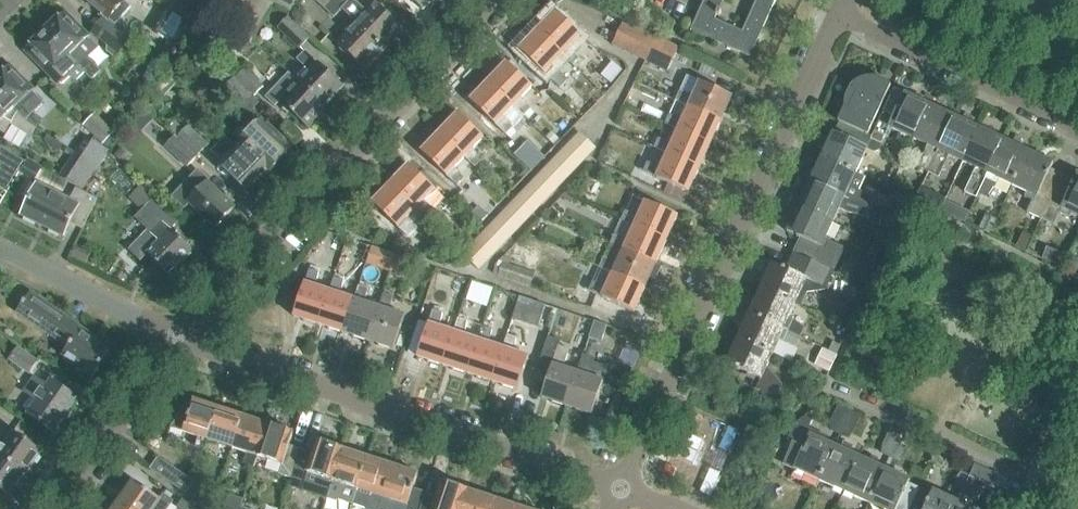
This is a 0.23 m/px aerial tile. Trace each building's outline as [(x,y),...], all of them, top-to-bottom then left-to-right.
[(115,26),(131,7),(122,0),(84,0),(115,26)] [(251,42),(273,5),(264,0),(191,0),(189,4),(251,42)] [(291,12),(298,0),(268,0),(291,12)] [(326,10),(335,0),(316,0),(315,1),(326,10)] [(326,10),(335,19),(343,10),(351,1),(350,0),(335,0),(326,10)] [(423,12),(434,0),(411,0),(423,12)] [(749,59),(776,0),(758,0),(742,33),(714,20),(718,12),(703,5),(690,33),(749,59)] [(204,16),(181,1),(173,12),(196,28),(204,16)] [(355,22),(385,51),(405,30),(377,4),(368,14),(358,4),(352,2),(351,1),(343,10),(355,22)] [(53,25),(46,32),(85,73),(91,79),(99,71),(78,49),(88,40),(73,24),(76,22),(66,12),(62,16),(58,16),(53,21),(53,25)] [(196,28),(173,12),(158,35),(181,50),(196,28)] [(537,31),(563,56),(576,69),(583,62),(571,47),(581,36),(556,12),(537,31)] [(278,30),(281,33),(300,51),(311,40),(289,19),(278,30)] [(130,41),(116,30),(102,20),(92,35),(108,46),(109,52),(119,59),(130,41)] [(366,71),(385,51),(355,22),(346,32),(348,34),(338,45),(366,71)] [(618,34),(640,44),(645,34),(623,23),(618,34)] [(563,56),(537,31),(519,50),(545,75),(545,74),(560,89),(568,81),(553,66),(563,56)] [(85,73),(46,32),(38,39),(34,39),(29,44),(28,49),(25,52),(34,62),(36,60),(59,83),(63,83),(71,76),(76,82),(85,73)] [(612,46),(634,56),(640,44),(618,34),(612,46)] [(634,56),(645,62),(651,50),(656,39),(645,34),(640,44),(634,56)] [(656,39),(651,50),(673,60),(678,49),(656,39)] [(673,60),(651,50),(645,62),(667,72),(673,60)] [(299,84),(329,112),(347,92),(306,53),(299,61),(311,72),(299,84)] [(489,82),(514,107),(528,120),(535,113),(523,98),(533,87),(507,63),(489,82)] [(26,123),(36,128),(41,119),(35,115),(32,117),(24,109),(27,107),(23,103),(33,93),(18,77),(21,74),(12,65),(0,76),(0,95),(26,123)] [(245,70),(236,79),(255,97),(264,88),(245,70)] [(836,134),(869,149),(875,138),(873,137),(870,135),(892,86),(890,84),(888,83),(886,82),(884,80),(882,80),(880,79),(877,78),(875,78),(872,78),(870,78),(867,78),(865,79),(863,80),(858,82),(856,83),(855,85),(853,86),(851,88),(858,93),(850,110),(846,108),(839,122),(841,123),(836,134)] [(251,114),(252,113),(261,104),(234,79),(223,90),(243,109),(245,108),(247,110),(251,114)] [(470,102),(496,126),(510,139),(516,132),(504,117),(514,107),(489,82),(470,102)] [(310,131),(329,112),(299,84),(280,103),(310,131)] [(675,103),(688,109),(721,124),(732,100),(699,85),(693,98),(675,92),(671,101),(675,103)] [(887,127),(915,140),(931,106),(923,102),(925,98),(917,94),(915,99),(905,94),(895,90),(891,98),(891,97),(873,137),(875,138),(881,141),(887,127)] [(26,123),(0,95),(0,131),(5,134),(10,125),(30,137),(36,128),(26,123)] [(660,124),(677,132),(710,147),(721,124),(688,109),(675,103),(668,117),(664,115),(660,124)] [(931,171),(956,118),(931,106),(915,140),(928,146),(922,167),(931,171)] [(268,168),(271,171),(291,150),(252,113),(251,114),(247,110),(238,120),(253,134),(243,144),(268,168)] [(81,124),(99,143),(111,132),(93,113),(81,124)] [(484,139),(458,114),(440,134),(465,158),(479,172),(486,164),(474,150),(484,139)] [(956,118),(929,176),(939,181),(951,157),(965,164),(981,130),(973,126),(976,120),(967,116),(964,122),(956,118)] [(174,123),(168,130),(175,137),(181,130),(174,123)] [(175,137),(197,158),(209,146),(187,125),(181,130),(175,137)] [(990,134),(981,130),(965,164),(979,170),(968,193),(979,199),(981,195),(1006,141),(996,137),(998,134),(992,131),(990,134)] [(547,138),(555,145),(560,140),(552,132),(547,138)] [(649,148),(667,155),(699,170),(710,147),(677,132),(672,144),(653,139),(649,148)] [(826,152),(824,155),(823,159),(857,175),(859,172),(869,149),(836,134),(835,133),(830,142),(825,140),(820,149),(826,152)] [(421,153),(447,177),(461,191),(468,184),(455,169),(465,158),(440,134),(421,153)] [(463,256),(479,271),(596,149),(580,134),(463,256)] [(268,168),(243,144),(234,136),(225,146),(234,154),(223,165),(248,189),(268,168)] [(186,169),(197,158),(175,137),(164,148),(186,169)] [(1000,181),(1014,187),(1030,153),(1024,150),(1024,141),(1022,141),(1021,140),(1019,139),(1018,138),(1015,145),(1006,141),(981,195),(989,198),(1000,181)] [(884,144),(874,139),(869,149),(876,152),(881,150),(884,144)] [(527,141),(514,156),(523,165),(531,172),(544,158),(527,141)] [(108,154),(91,142),(81,156),(100,168),(108,154)] [(0,167),(0,188),(7,192),(25,163),(1,148),(0,150),(0,163),(2,164),(0,167)] [(120,148),(112,156),(119,162),(126,154),(120,148)] [(1030,153),(1014,187),(1029,194),(1026,199),(1037,204),(1032,219),(1042,223),(1064,176),(1053,171),(1056,165),(1030,153)] [(638,172),(655,180),(668,185),(688,194),(699,170),(667,155),(661,169),(642,163),(638,172)] [(83,192),(100,168),(81,156),(74,167),(71,165),(62,180),(83,192)] [(858,191),(864,177),(857,175),(823,159),(820,165),(814,163),(809,172),(815,175),(811,183),(867,209),(869,210),(874,198),(858,191)] [(21,173),(35,181),(43,169),(28,161),(21,173)] [(443,198),(435,190),(409,165),(391,185),(416,209),(427,219),(430,222),(437,215),(432,209),(443,198)] [(174,198),(186,209),(190,204),(215,229),(234,209),(209,184),(210,182),(199,172),(174,198)] [(1077,217),(1077,176),(1075,181),(1064,176),(1042,223),(1053,229),(1061,215),(1071,220),(1073,215),(1077,217)] [(863,217),(867,209),(811,183),(808,191),(802,188),(797,197),(803,200),(799,208),(835,224),(841,210),(859,216),(863,217)] [(85,225),(98,200),(85,193),(79,205),(37,184),(21,215),(64,237),(73,219),(85,225)] [(427,219),(416,209),(391,185),(372,204),(398,229),(411,242),(418,235),(416,231),(427,219)] [(668,185),(665,192),(685,201),(688,194),(668,185)] [(934,193),(923,188),(917,200),(928,206),(934,193)] [(137,202),(152,216),(161,206),(146,192),(137,202)] [(616,221),(633,229),(666,244),(677,220),(644,204),(638,218),(620,212),(616,221)] [(478,207),(472,214),(482,222),(488,216),(478,207)] [(959,207),(954,217),(964,222),(968,212),(959,207)] [(828,238),(835,224),(799,208),(796,216),(793,215),(790,220),(793,222),(788,232),(811,243),(803,260),(832,273),(838,259),(829,250),(833,241),(828,238)] [(981,231),(991,236),(997,222),(987,217),(981,231)] [(160,243),(148,255),(168,275),(192,250),(163,222),(151,234),(160,243)] [(666,244),(633,229),(627,241),(609,236),(605,245),(622,252),(655,267),(666,244)] [(1023,230),(1016,244),(1024,248),(1031,234),(1023,230)] [(327,248),(320,241),(309,253),(315,260),(327,248)] [(1063,270),(1070,256),(1048,246),(1041,259),(1063,270)] [(875,268),(882,253),(870,247),(863,262),(875,268)] [(594,268),(612,276),(645,291),(655,267),(622,252),(617,265),(598,259),(594,268)] [(762,290),(796,306),(800,308),(807,294),(825,292),(833,274),(832,273),(803,260),(795,256),(788,271),(774,265),(762,290)] [(499,262),(496,275),(527,286),(531,273),(499,262)] [(294,317),(319,326),(331,292),(335,278),(319,273),(320,268),(311,265),(294,317)] [(839,272),(847,275),(849,269),(841,265),(839,272)] [(336,274),(335,278),(331,292),(319,326),(344,334),(355,300),(342,296),(346,277),(336,274)] [(583,292),(600,300),(633,315),(645,291),(612,276),(605,289),(587,283),(583,292)] [(361,282),(355,300),(344,334),(369,343),(380,309),(367,304),(370,285),(361,282)] [(790,320),(796,306),(762,290),(750,315),(800,338),(804,329),(790,320)] [(380,309),(369,343),(394,351),(406,317),(392,312),(395,294),(386,291),(380,309)] [(63,356),(94,378),(110,354),(90,340),(92,336),(31,293),(17,312),(68,348),(63,356)] [(520,298),(512,320),(537,328),(545,306),(520,298)] [(434,306),(417,359),(443,367),(454,333),(440,328),(444,309),(434,306)] [(460,315),(454,333),(443,367),(468,375),(479,341),(483,327),(468,322),(469,318),(460,315)] [(796,347),(800,338),(750,315),(746,323),(743,321),(739,329),(743,331),(739,339),(773,355),(779,342),(796,347)] [(485,323),(483,327),(479,341),(468,375),(492,383),(503,349),(508,335),(493,330),(494,326),(485,323)] [(595,323),(588,344),(597,347),(604,325),(595,323)] [(503,349),(492,383),(518,392),(529,358),(515,353),(518,338),(508,335),(503,349)] [(578,374),(563,369),(570,350),(559,346),(561,341),(548,337),(537,372),(550,375),(542,399),(567,407),(578,374)] [(767,368),(773,355),(739,339),(727,365),(757,379),(752,390),(775,401),(781,387),(767,368)] [(9,360),(29,374),(37,362),(18,348),(9,360)] [(818,358),(832,365),(836,356),(822,350),(818,358)] [(584,356),(578,374),(567,407),(592,416),(603,383),(590,378),(593,359),(584,356)] [(20,393),(35,404),(27,415),(54,434),(79,399),(52,380),(47,387),(32,377),(20,393)] [(170,428),(183,433),(198,438),(196,447),(206,450),(209,442),(220,410),(194,401),(190,414),(181,412),(170,428)] [(840,436),(851,414),(838,408),(830,425),(831,432),(840,436)] [(244,418),(220,410),(209,442),(234,450),(244,418)] [(860,418),(851,414),(840,436),(848,440),(853,434),(860,418)] [(794,470),(819,481),(835,447),(826,443),(828,438),(821,435),(819,440),(810,436),(809,437),(806,435),(812,423),(814,422),(808,415),(798,422),(786,448),(793,451),(787,465),(795,468),(794,470)] [(269,426),(244,418),(234,450),(247,454),(244,465),(255,468),(258,458),(269,426)] [(258,458),(282,466),(279,475),(291,479),(289,487),(290,487),(302,450),(291,446),(294,434),(269,426),(258,458)] [(889,458),(900,435),(890,430),(883,446),(881,454),(889,458)] [(26,475),(42,452),(13,433),(4,445),(0,443),(0,457),(26,475)] [(319,442),(314,455),(302,450),(290,487),(303,491),(304,487),(316,491),(315,495),(328,499),(328,498),(333,483),(344,450),(319,442)] [(897,444),(890,458),(897,462),(902,456),(904,447),(897,444)] [(860,459),(835,447),(819,481),(844,493),(860,459)] [(344,450),(333,483),(328,498),(352,506),(357,491),(368,458),(344,450)] [(26,475),(0,457),(0,489),(11,497),(26,475)] [(150,469),(187,495),(195,483),(158,457),(150,469)] [(357,491),(352,506),(362,508),(378,508),(392,466),(368,458),(357,491)] [(860,459),(844,493),(869,504),(884,470),(877,467),(879,461),(872,458),(869,463),(860,459)] [(999,477),(999,476),(974,464),(969,476),(962,491),(956,503),(958,504),(955,508),(970,508),(982,483),(994,489),(999,477)] [(425,493),(413,489),(417,474),(392,466),(378,508),(420,508),(425,493)] [(869,504),(879,508),(910,508),(919,491),(908,485),(909,482),(884,470),(869,504)] [(961,474),(956,480),(955,487),(962,491),(969,476),(961,474)] [(118,504),(125,508),(170,508),(174,503),(163,496),(159,500),(133,482),(118,504)] [(468,491),(442,483),(438,497),(425,493),(420,508),(462,508),(468,491)] [(206,497),(193,488),(187,497),(199,505),(206,497)] [(492,499),(468,491),(462,508),(489,508),(492,499)] [(910,508),(955,508),(958,504),(956,503),(932,492),(931,496),(919,491),(910,508)] [(241,508),(244,500),(229,496),(225,502),(223,508),(241,508)] [(517,507),(492,499),(489,508),(516,508),(517,507)] [(182,501),(176,508),(194,508),(182,501)]
